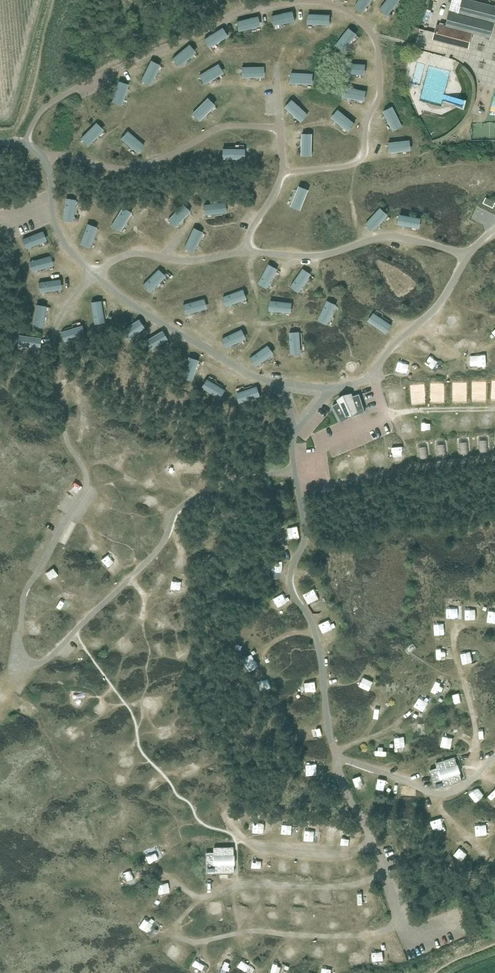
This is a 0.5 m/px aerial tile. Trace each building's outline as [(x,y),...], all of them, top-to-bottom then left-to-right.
[(354,10),(364,16),(373,0),(360,0),(354,10)] [(399,0),(389,0),(380,12),(387,18),(400,1),(399,0)] [(433,40),(468,49),(472,33),(490,38),(494,22),(494,23),(494,7),(468,0),(462,0),(458,14),(450,12),(449,12),(445,27),(436,25),(433,40)] [(449,12),(450,12),(458,14),(462,0),(452,0),(449,12)] [(271,18),(273,27),(294,24),(292,14),(271,18)] [(308,17),(308,26),(329,28),(330,18),(308,17)] [(236,23),(238,33),(260,28),(257,18),(236,23)] [(342,54),(356,36),(349,30),(335,48),(342,54)] [(204,42),(209,50),(227,39),(222,31),(204,42)] [(188,48),(172,62),(178,68),(194,55),(188,48)] [(151,63),(141,84),(151,88),(160,68),(151,63)] [(365,67),(343,66),(343,75),(364,76),(365,67)] [(217,67),(199,78),(204,86),(222,75),(217,67)] [(242,70),(242,79),(263,78),(263,69),(242,70)] [(312,87),(312,77),(291,76),(290,86),(312,87)] [(112,105),(121,108),(127,88),(118,85),(112,105)] [(366,93),(344,90),(342,99),(364,103),(366,93)] [(207,101),(192,117),(199,123),(214,108),(207,101)] [(301,124),(308,117),(292,102),(285,110),(301,124)] [(392,110),(384,114),(393,133),(401,128),(392,110)] [(337,114),(331,121),(348,134),(353,127),(337,114)] [(86,146),(102,132),(97,126),(81,141),(86,146)] [(127,134),(121,141),(136,154),(142,148),(127,134)] [(310,157),(311,136),(302,136),(301,157),(310,157)] [(389,144),(390,154),(411,152),(411,143),(389,144)] [(300,212),(308,191),(300,188),(291,209),(300,212)] [(484,202),(493,207),(494,203),(494,202),(486,198),(484,202)] [(76,201),(65,199),(61,221),(72,223),(76,201)] [(203,205),(204,215),(226,214),(225,204),(203,205)] [(182,205),(167,221),(176,229),(191,213),(182,205)] [(122,209),(111,227),(121,233),(132,215),(122,209)] [(387,217),(379,211),(366,226),(373,233),(387,217)] [(400,217),(398,226),(419,230),(421,220),(400,217)] [(98,229),(87,225),(77,246),(88,251),(98,229)] [(193,254),(203,234),(195,229),(184,250),(193,254)] [(43,232),(22,240),(26,251),(47,243),(43,232)] [(50,256),(29,261),(32,273),(53,267),(50,256)] [(278,271),(266,264),(256,282),(268,288),(278,271)] [(302,268),(288,285),(299,293),(312,276),(302,268)] [(158,269),(141,284),(150,294),(166,278),(158,269)] [(60,280),(38,283),(39,295),(61,292),(60,280)] [(243,287),(221,296),(226,308),(248,299),(243,287)] [(203,296),(179,303),(183,317),(207,310),(203,296)] [(289,315),(291,302),(269,298),(267,311),(289,315)] [(336,304),(324,299),(314,321),(326,326),(336,304)] [(100,301),(90,303),(94,325),(104,324),(100,301)] [(47,307),(36,305),(32,328),(42,330),(47,307)] [(373,312),(366,321),(383,334),(390,325),(373,312)] [(144,330),(138,321),(121,331),(127,341),(144,330)] [(85,336),(82,326),(61,332),(63,342),(85,336)] [(242,328),(220,337),(225,348),(247,340),(242,328)] [(300,330),(288,331),(289,354),(302,353),(300,330)] [(167,341),(162,332),(142,343),(143,345),(148,352),(152,350),(167,341)] [(41,339),(19,336),(17,346),(40,349),(41,339)] [(267,344),(249,356),(255,365),(273,353),(267,344)] [(200,361),(189,357),(184,372),(181,379),(186,381),(192,383),(200,361)] [(227,391),(206,380),(201,390),(222,401),(227,391)] [(258,388),(237,394),(239,404),(261,399),(258,388)] [(340,401),(332,405),(339,419),(340,419),(341,421),(351,416),(354,415),(365,412),(364,409),(359,394),(351,397),(350,394),(346,396),(346,397),(343,398),(343,397),(339,399),(340,401)] [(443,785),(443,786),(462,781),(460,773),(459,773),(456,765),(457,765),(455,757),(436,763),(438,768),(430,770),(435,788),(443,785)] [(207,873),(234,872),(234,864),(233,865),(233,855),(234,855),(234,847),(214,848),(214,853),(206,853),(207,873)]
